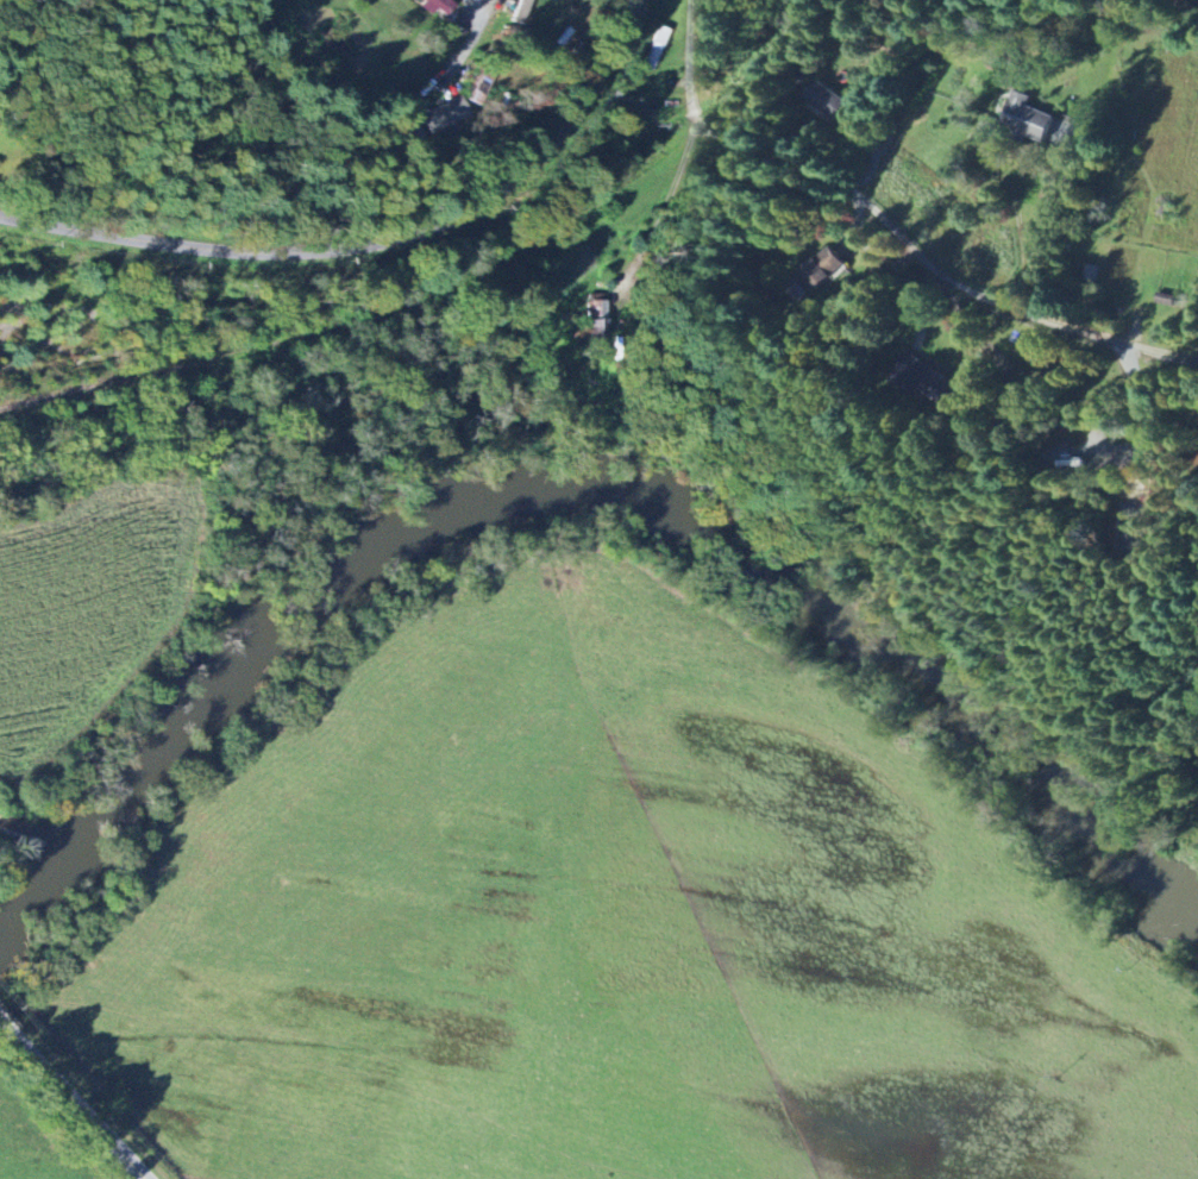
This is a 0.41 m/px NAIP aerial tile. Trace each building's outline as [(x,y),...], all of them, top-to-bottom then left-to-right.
[(438,10),(449,18),(458,6),(450,0),(426,0),(421,7),(433,16),(438,10)] [(494,72),(477,65),(463,100),(480,107),(494,72)] [(1062,118),(1034,107),(1037,97),(1021,91),(1007,127),(1052,144),(1062,118)] [(420,115),(430,135),(469,116),(460,96),(420,115)] [(604,340),(605,303),(589,303),(588,339),(604,340)] [(1058,459),(1058,466),(1081,467),(1082,460),(1058,459)]
